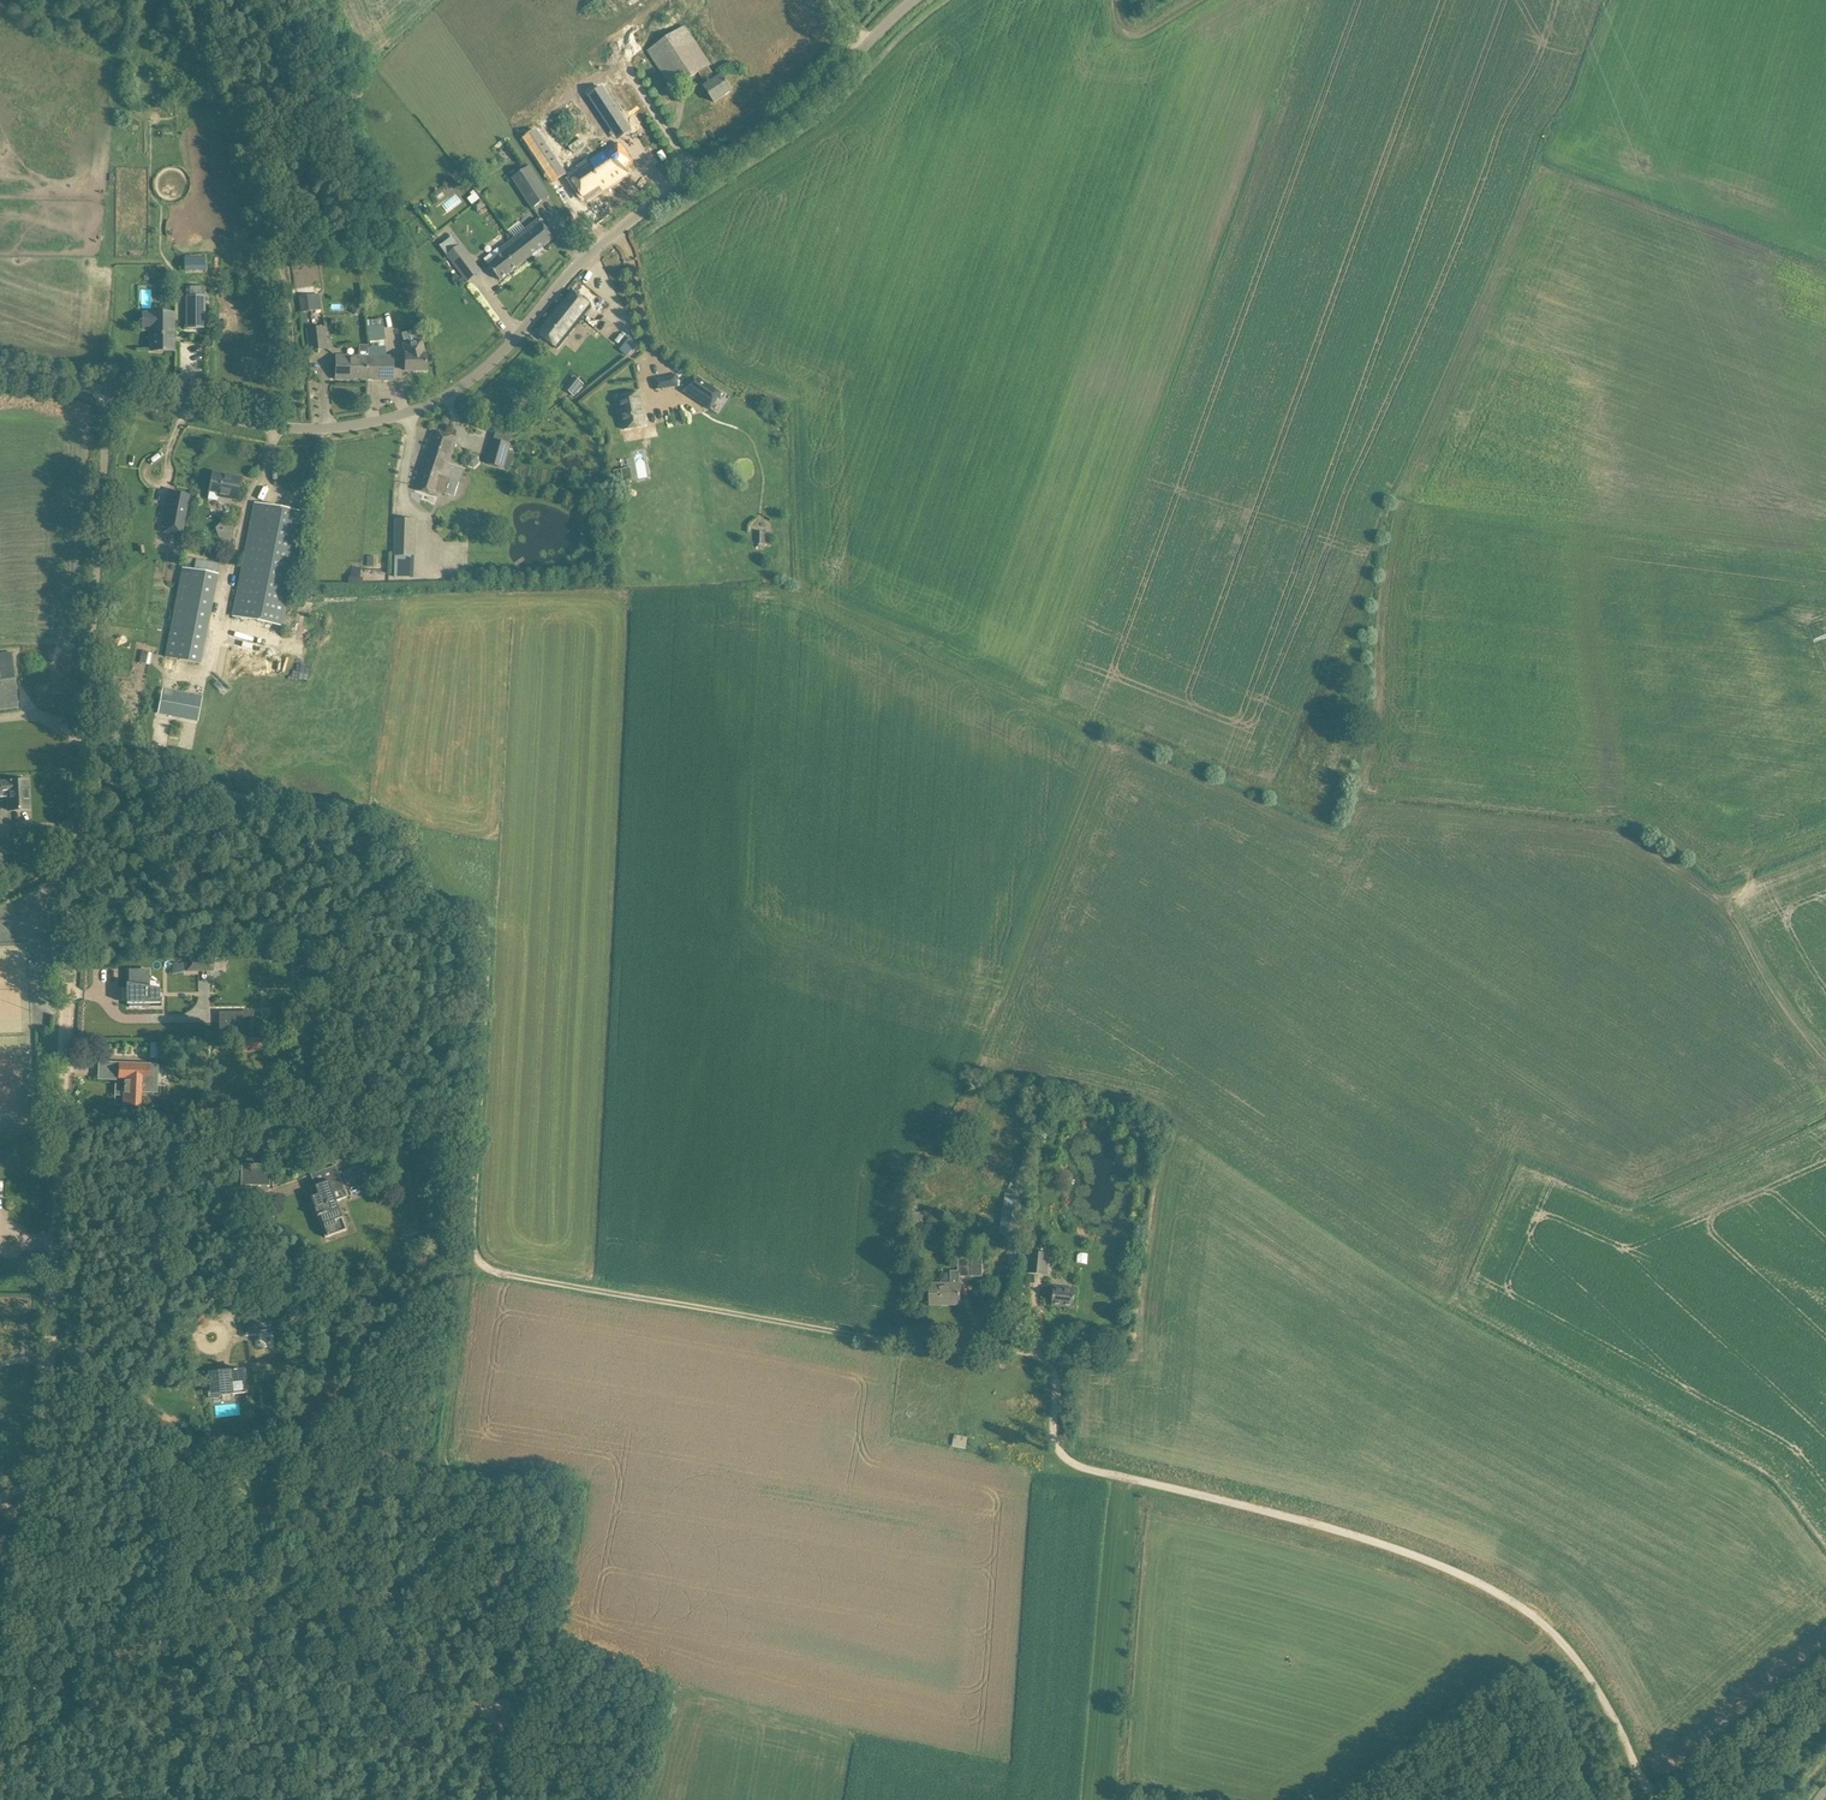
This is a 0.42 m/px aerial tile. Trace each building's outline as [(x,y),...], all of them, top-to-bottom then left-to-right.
[(732,91),(726,81),(722,76),(717,79),(708,66),(710,65),(685,27),(649,51),(674,89),(699,73),(707,86),(705,87),(714,102),(732,91)] [(752,63),(758,77),(778,68),(773,54),(752,63)] [(608,97),(598,103),(614,127),(624,121),(608,97)] [(542,140),(530,148),(546,172),(558,164),(542,140)] [(594,161),(610,186),(629,174),(619,159),(626,155),(619,144),(602,155),(605,158),(596,164),(594,161)] [(594,161),(570,177),(586,201),(602,190),(603,191),(610,186),(594,161)] [(530,166),(514,178),(533,208),(550,196),(530,166)] [(457,193),(442,200),(446,209),(462,202),(457,193)] [(531,257),(554,238),(539,219),(514,239),(520,248),(523,246),(531,257)] [(500,280),(531,257),(523,246),(520,248),(514,239),(500,250),(498,247),(484,258),(489,265),(500,280)] [(447,255),(468,283),(484,271),(462,244),(447,255)] [(549,320),(538,333),(558,349),(575,328),(573,326),(577,321),(579,323),(592,307),(572,291),(565,299),(561,305),(550,318),(549,320)] [(186,328),(205,328),(205,295),(186,296),(186,328)] [(301,311),(322,309),(320,295),(300,297),(301,311)] [(359,315),(364,308),(356,303),(352,311),(359,315)] [(151,350),(173,350),(173,314),(151,314),(151,350)] [(310,350),(328,349),(325,326),(308,327),(310,350)] [(426,355),(425,355),(421,340),(403,345),(406,354),(405,354),(405,370),(426,370),(426,355)] [(367,380),(368,356),(336,356),(336,367),(336,379),(354,380),(354,378),(361,378),(361,380),(367,380)] [(393,364),(393,357),(393,356),(368,356),(367,380),(393,380),(393,364)] [(661,376),(653,377),(655,389),(663,388),(661,376)] [(707,382),(695,400),(710,410),(722,392),(707,382)] [(640,393),(618,397),(624,430),(647,425),(640,393)] [(449,464),(453,449),(456,437),(435,432),(432,442),(433,442),(431,448),(430,448),(427,456),(449,464)] [(494,440),(488,463),(504,468),(510,445),(494,440)] [(478,457),(471,455),(466,459),(468,466),(475,468),(480,463),(478,457)] [(444,477),(449,464),(427,456),(417,487),(438,494),(439,492),(445,494),(446,492),(454,495),(459,481),(450,479),(444,477)] [(625,479),(635,478),(633,467),(624,469),(625,479)] [(236,499),(238,490),(240,478),(213,473),(210,491),(208,499),(218,501),(219,496),(227,497),(236,499)] [(182,532),(189,496),(172,492),(169,505),(171,506),(167,529),(182,532)] [(283,625),(302,524),(304,512),(255,503),(233,616),(283,625)] [(416,557),(417,519),(396,519),(394,555),(416,557)] [(222,520),(217,535),(231,541),(237,525),(222,520)] [(768,532),(753,532),(753,544),(768,544),(768,532)] [(369,566),(378,566),(378,556),(369,556),(369,566)] [(185,563),(183,574),(192,576),(191,582),(215,586),(220,564),(196,559),(195,565),(185,563)] [(169,627),(167,639),(174,640),(171,658),(200,663),(206,635),(169,627)] [(150,663),(152,652),(144,650),(141,661),(150,663)] [(0,654),(0,709),(6,708),(18,707),(12,653),(0,654)] [(161,697),(158,713),(198,720),(202,697),(174,692),(173,699),(161,697)] [(8,794),(9,811),(29,810),(28,781),(8,782),(0,782),(0,794),(8,794)] [(16,861),(13,844),(0,847),(0,864),(16,861)] [(198,957),(187,958),(187,971),(199,971),(198,957)] [(129,984),(126,983),(127,1004),(129,1004),(129,1007),(149,1007),(149,1004),(160,1004),(160,989),(149,987),(148,970),(142,970),(142,969),(129,970),(129,984)] [(244,1035),(243,1012),(219,1012),(219,1023),(221,1023),(222,1026),(220,1026),(220,1035),(220,1036),(251,1036),(251,1035),(244,1035)] [(264,1036),(235,1037),(236,1050),(265,1049),(264,1036)] [(158,1065),(122,1063),(110,1063),(110,1076),(119,1077),(119,1088),(124,1088),(124,1106),(140,1106),(140,1091),(156,1093),(158,1065)] [(241,1164),(240,1186),(245,1186),(261,1186),(269,1187),(270,1165),(241,1164)] [(336,1165),(310,1174),(315,1186),(318,1194),(313,1196),(311,1196),(315,1208),(317,1208),(319,1214),(317,1215),(317,1217),(319,1216),(326,1236),(325,1236),(325,1238),(328,1237),(328,1236),(343,1230),(343,1231),(346,1230),(336,1201),(341,1199),(347,1197),(336,1165)] [(341,1172),(345,1184),(358,1180),(355,1168),(341,1172)] [(1006,1193),(1000,1234),(1019,1237),(1023,1209),(1017,1208),(1019,1194),(1006,1193)] [(924,1229),(924,1213),(912,1212),(912,1228),(924,1229)] [(410,1234),(402,1242),(408,1247),(415,1239),(410,1234)] [(1029,1250),(1027,1273),(1046,1275),(1049,1253),(1029,1250)] [(983,1257),(968,1257),(968,1252),(959,1252),(960,1256),(957,1256),(957,1270),(950,1270),(950,1282),(943,1282),(943,1284),(929,1284),(930,1305),(960,1304),(959,1276),(983,1277),(983,1257)] [(1022,1300),(1025,1278),(1018,1278),(1015,1299),(1022,1300)] [(1074,1308),(1075,1289),(1054,1287),(1052,1306),(1074,1308)] [(246,1333),(258,1332),(278,1330),(276,1314),(245,1318),(246,1333)] [(247,1392),(246,1381),(245,1369),(209,1373),(210,1384),(211,1397),(234,1394),(233,1393),(247,1392)] [(280,1425),(271,1426),(273,1435),(282,1434),(280,1425)] [(969,1448),(970,1435),(956,1433),(955,1446),(969,1448)]
